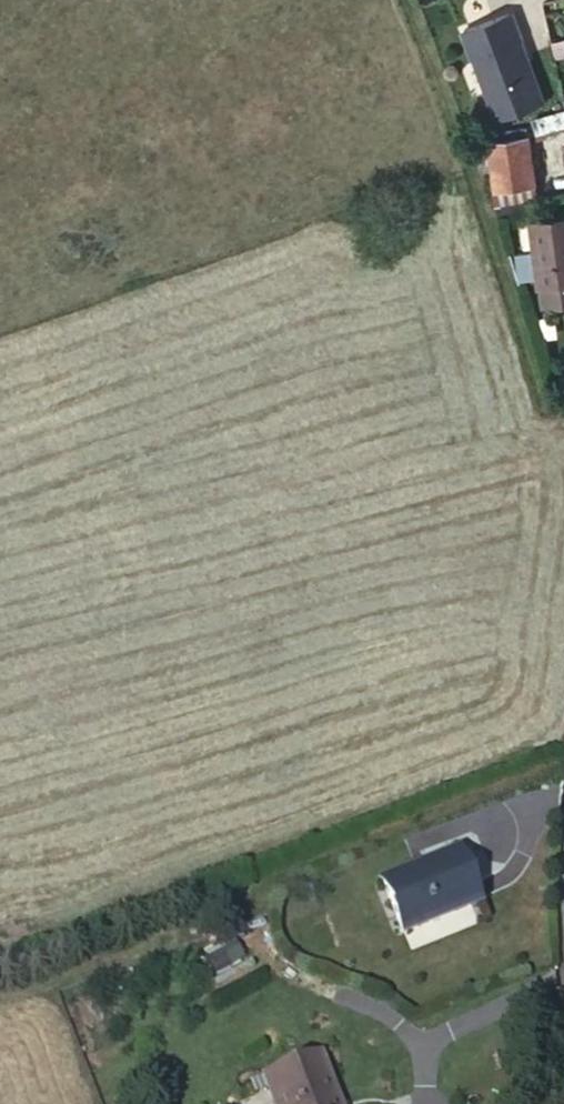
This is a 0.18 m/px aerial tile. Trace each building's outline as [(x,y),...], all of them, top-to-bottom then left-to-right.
[(507,11),(460,28),(492,117),(539,100),(507,11)] [(550,42),(554,58),(563,55),(563,39),(550,42)] [(526,133),(486,140),(486,142),(496,207),(505,206),(536,200),(527,136),(526,133)] [(496,207),(498,220),(507,218),(505,206),(496,207)] [(538,286),(539,286),(563,282),(563,217),(530,221),(534,250),(518,252),(526,277),(537,275),(538,286)] [(539,286),(542,307),(563,304),(563,282),(539,286)] [(479,901),(458,849),(379,880),(402,933),(479,901)] [(213,971),(242,954),(232,938),(203,955),(213,971)] [(317,1056),(261,1077),(272,1103),(336,1103),(317,1056)] [(260,1089),(238,1099),(240,1103),(267,1103),(260,1089)]
